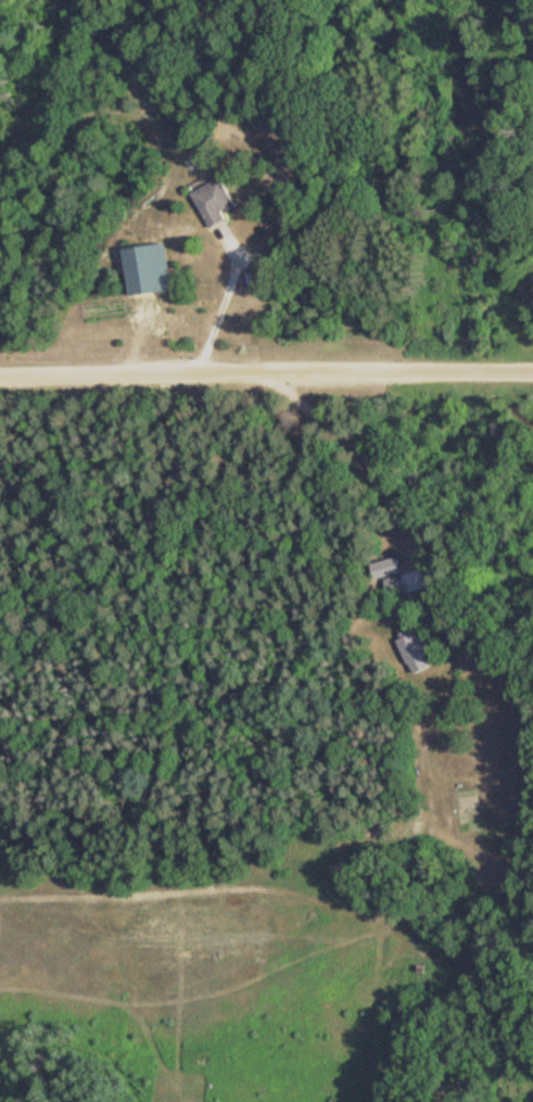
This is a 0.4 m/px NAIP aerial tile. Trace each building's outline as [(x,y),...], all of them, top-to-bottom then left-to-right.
[(190,190),(204,227),(232,216),(217,180),(190,190)]
